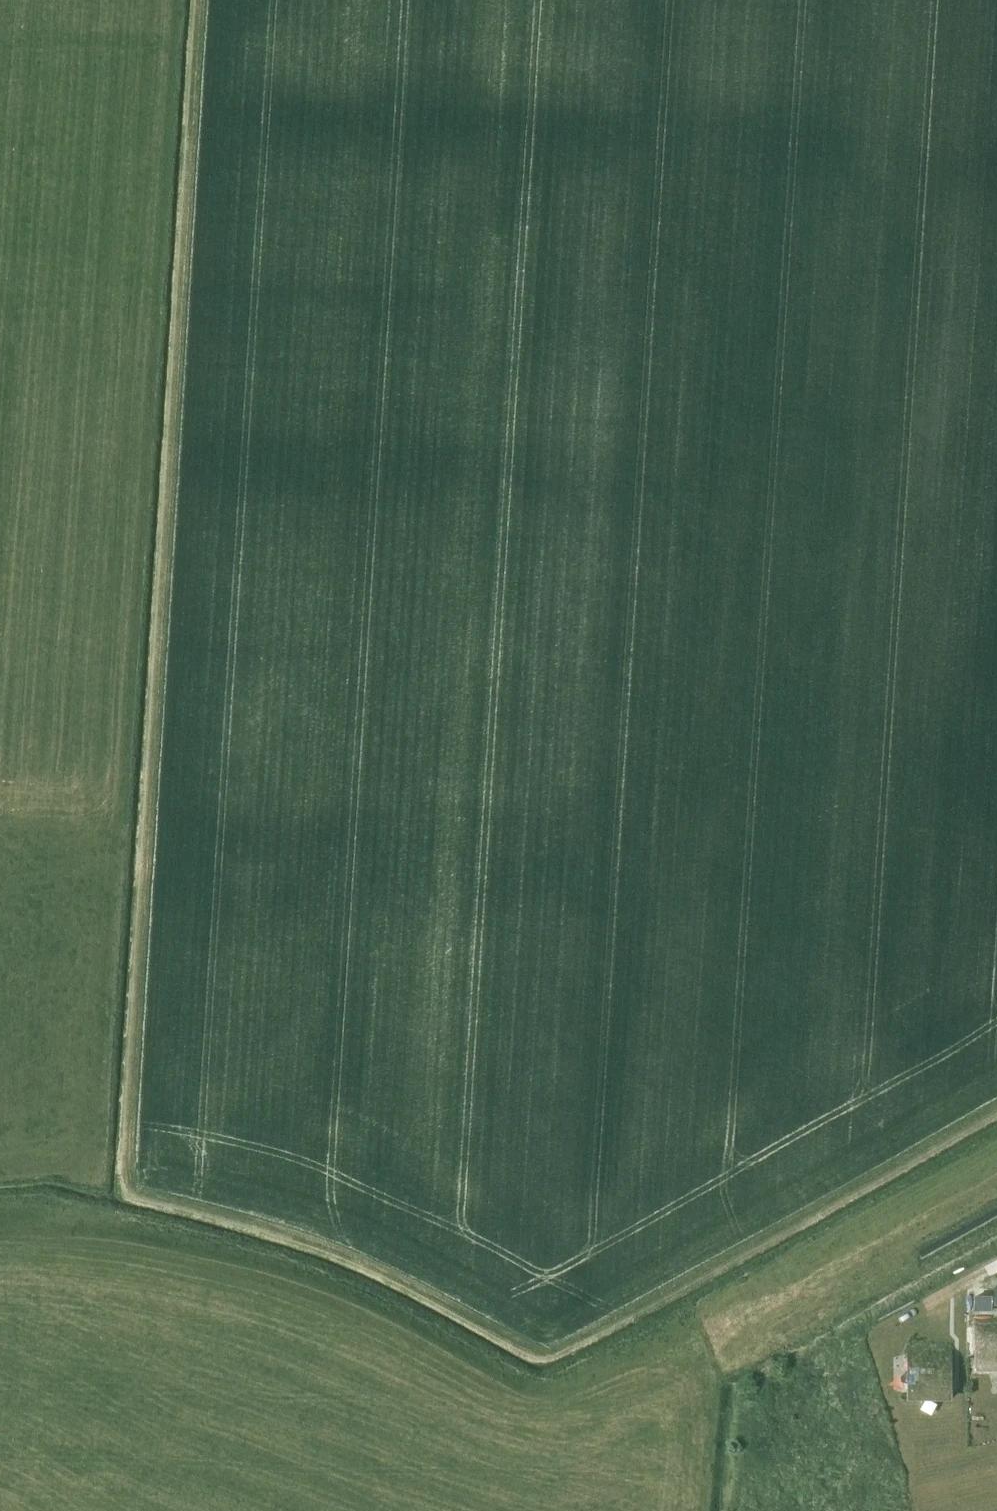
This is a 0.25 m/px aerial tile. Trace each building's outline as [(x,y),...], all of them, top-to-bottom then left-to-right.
[(975,1371),(990,1371),(990,1364),(996,1364),(996,1320),(975,1320),(975,1371)] [(935,1400),(950,1400),(950,1349),(907,1349),(907,1400),(923,1400),(923,1393),(935,1393),(935,1400)]
